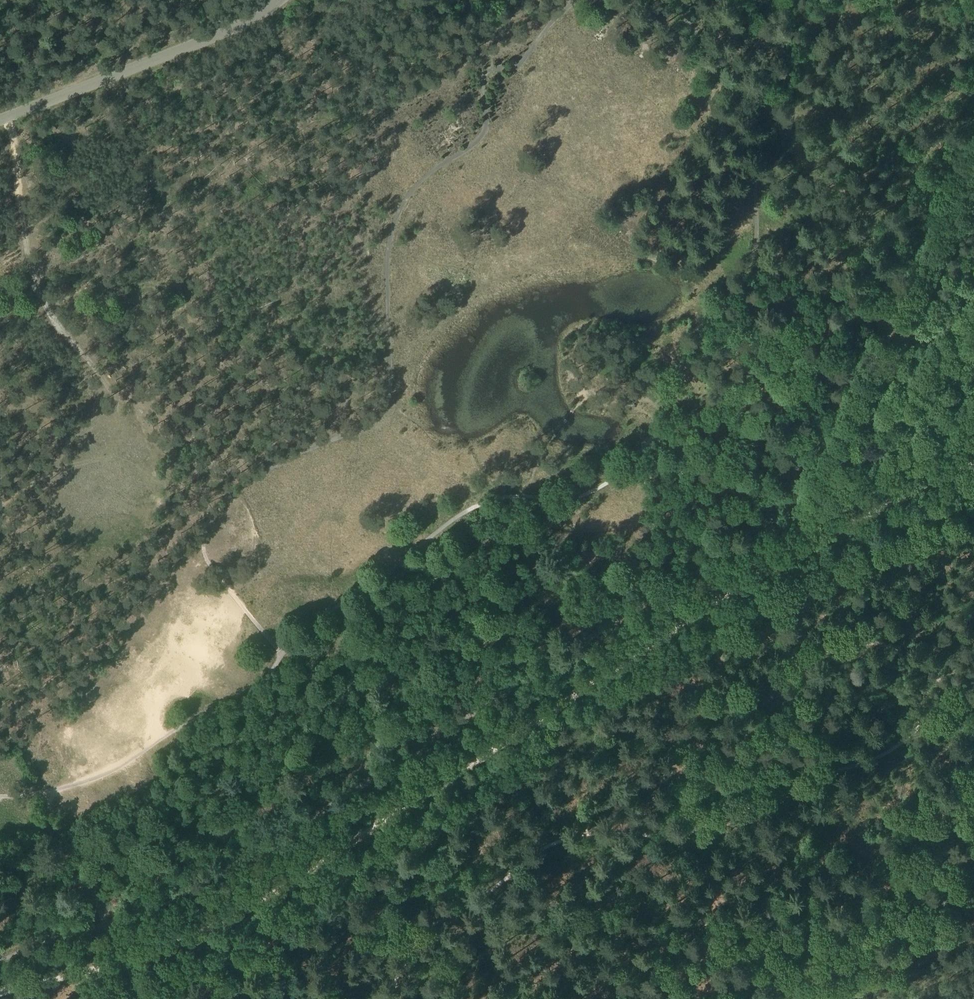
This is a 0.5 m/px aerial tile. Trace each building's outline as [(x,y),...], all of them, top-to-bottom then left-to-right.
[(100,417),(115,426),(120,418),(105,409),(100,417)] [(46,759),(36,762),(40,777),(50,775),(46,759)]
